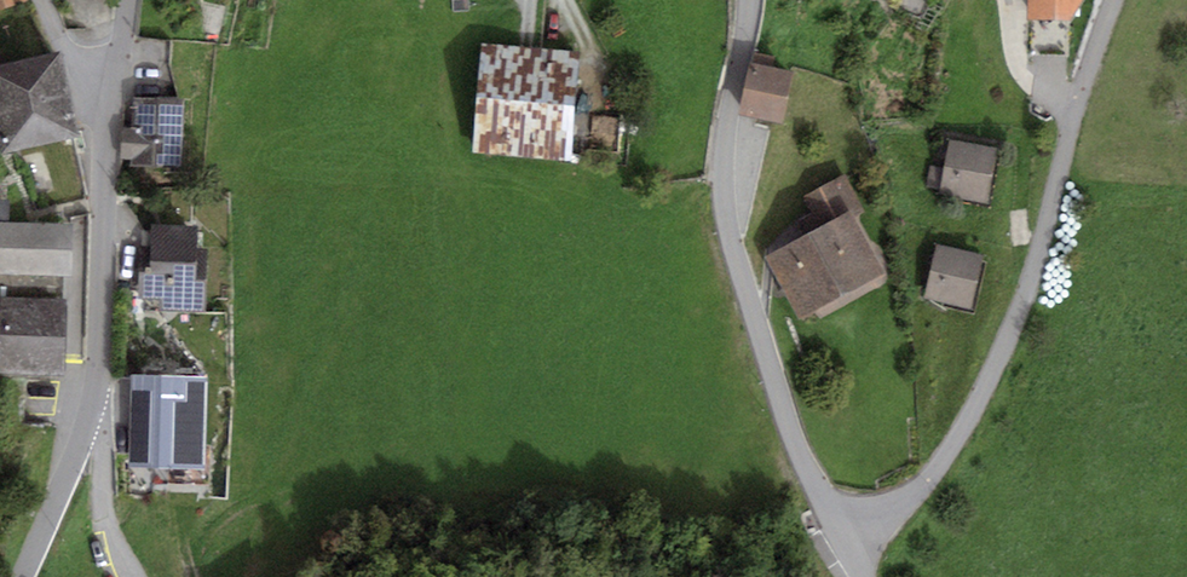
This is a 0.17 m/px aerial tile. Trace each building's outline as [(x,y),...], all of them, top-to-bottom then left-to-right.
[(26,3),(25,0),(0,0),(0,12),(26,3)] [(1028,57),(1070,58),(1070,25),(1086,0),(1027,0),(1028,57)] [(579,56),(480,45),(471,156),(571,165),(579,56)] [(0,69),(0,148),(3,159),(80,143),(61,59),(0,69)] [(793,77),(750,66),(740,117),(784,130),(793,77)] [(185,104),(132,100),(131,130),(121,130),(120,162),(129,164),(129,169),(181,173),(185,104)] [(1001,155),(949,142),(944,169),(930,167),(926,188),(940,191),(938,197),(989,210),(1001,155)] [(821,232),(765,259),(798,323),(885,279),(857,224),(867,218),(845,177),(803,198),(821,232)] [(1,277),(64,280),(71,280),(74,229),(9,225),(9,201),(0,200),(0,277),(1,277)] [(197,231),(152,227),(149,270),(142,270),(141,301),(160,302),(159,314),(203,316),(204,287),(195,286),(197,231)] [(984,258),(936,246),(924,300),(970,313),(984,258)] [(1,277),(0,294),(0,375),(65,379),(66,302),(64,302),(64,280),(1,277)] [(200,379),(153,375),(152,459),(196,461),(200,379)]
